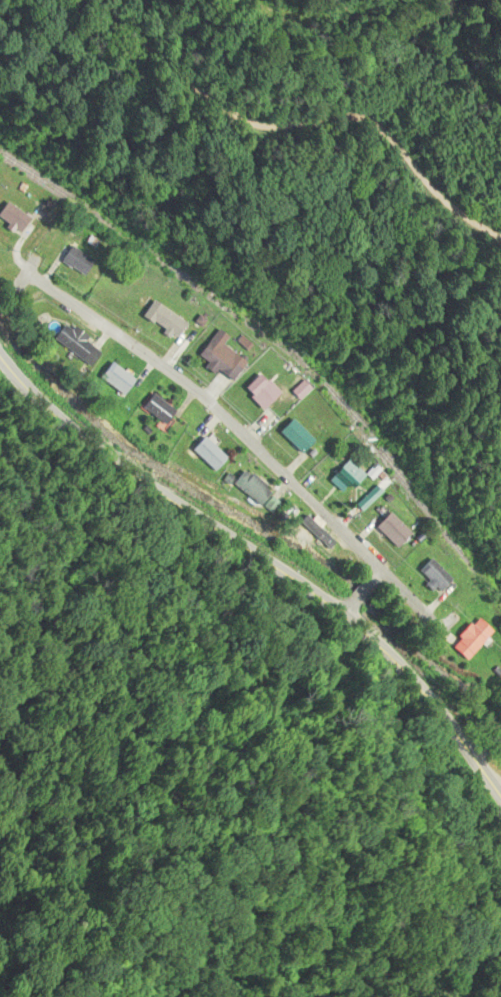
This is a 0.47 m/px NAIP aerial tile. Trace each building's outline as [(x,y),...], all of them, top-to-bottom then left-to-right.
[(2,202),(0,205),(0,223),(16,233),(26,219),(2,202)] [(90,262),(68,247),(57,263),(79,278),(90,262)] [(148,321),(173,340),(183,326),(158,307),(148,321)] [(97,351),(61,323),(49,339),(85,368),(97,351)] [(214,371),(229,382),(239,369),(227,361),(232,354),(220,345),(225,338),(215,330),(195,356),(205,364),(200,370),(210,377),(214,371)] [(131,380),(109,362),(95,378),(118,397),(131,380)] [(239,391),(259,411),(276,394),(256,374),(239,391)] [(308,390),(301,382),(288,392),(295,400),(308,390)] [(171,411),(149,393),(136,409),(158,426),(171,411)] [(275,434),(297,455),(311,442),(289,419),(275,434)] [(187,451),(209,472),(222,459),(200,437),(187,451)] [(336,500),(354,482),(334,463),(317,480),(336,500)] [(267,494),(244,468),(229,482),(252,508),(267,494)] [(409,534),(387,512),(372,527),(394,549),(409,534)] [(297,523),(324,550),(331,542),(304,515),(297,523)] [(450,580),(429,558),(416,571),(426,582),(424,584),(434,595),(450,580)] [(462,663),(489,632),(473,618),(446,648),(462,663)]
